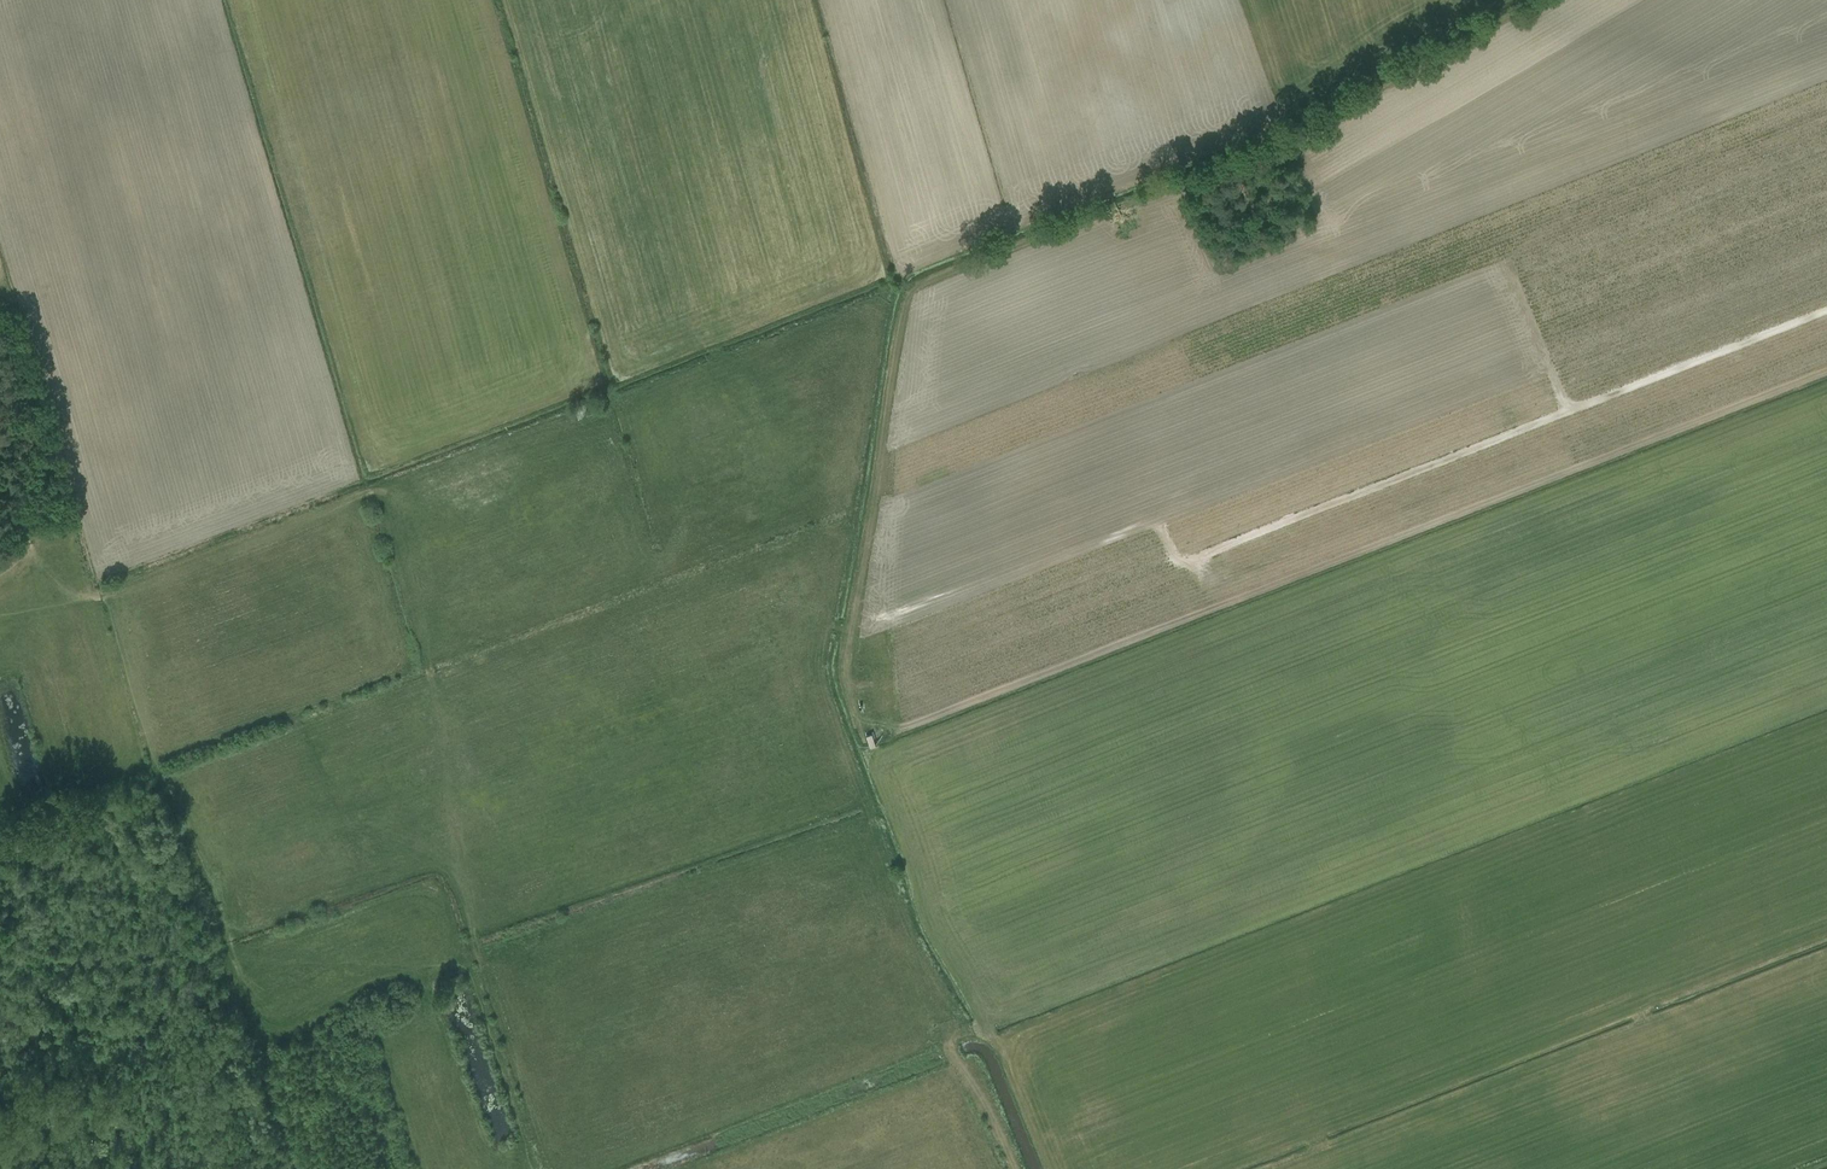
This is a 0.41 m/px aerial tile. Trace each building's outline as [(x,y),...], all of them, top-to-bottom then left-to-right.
[(578,418),(599,411),(595,399),(574,407),(578,418)]
